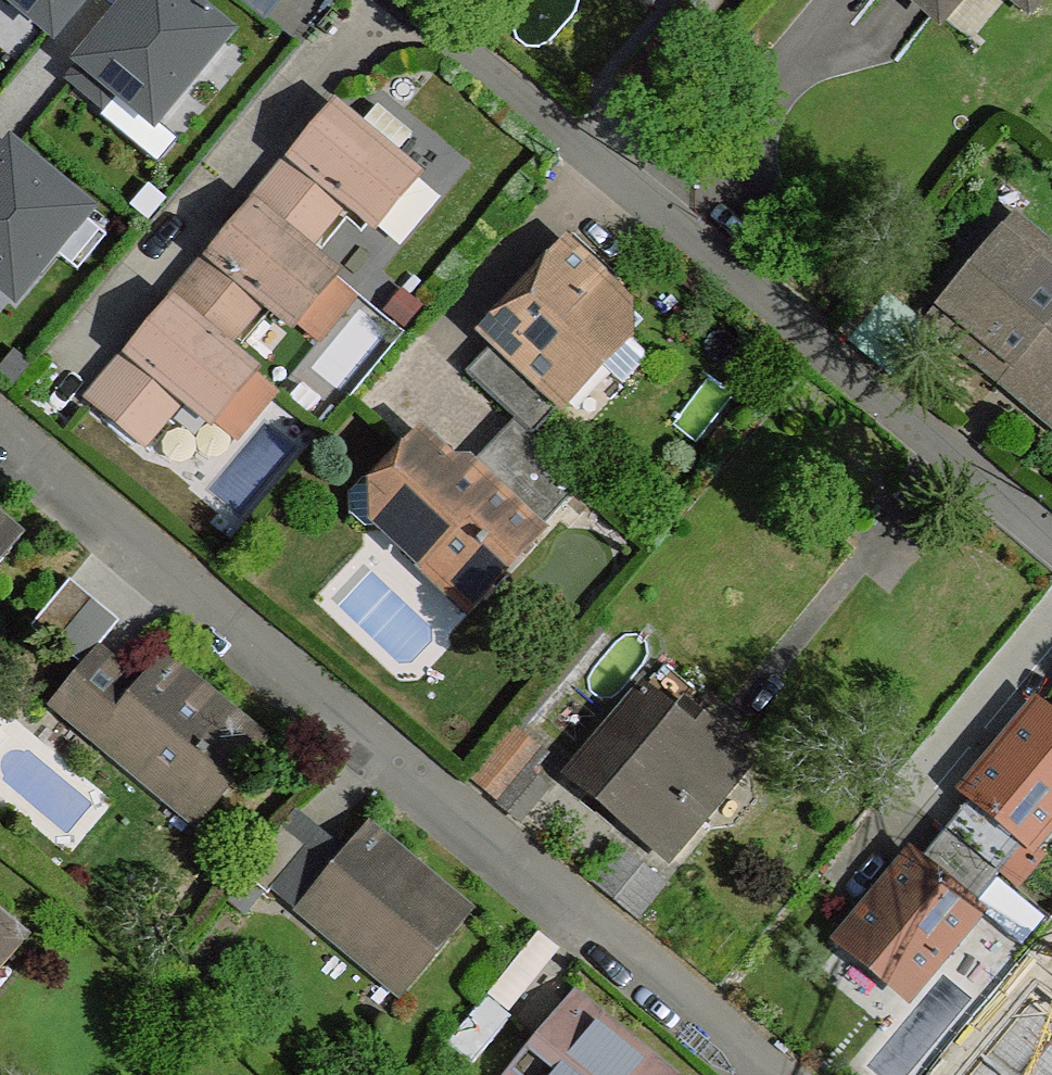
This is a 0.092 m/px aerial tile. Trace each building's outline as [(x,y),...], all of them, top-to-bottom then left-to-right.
[(53,29),(76,0),(17,0),(53,29)] [(80,52),(157,115),(228,28),(193,0),(123,0),(80,52)] [(266,17),(280,0),(245,0),(266,17)] [(938,13),(950,0),(922,0),(938,13)] [(360,128),(395,157),(411,136),(377,108),(360,128)] [(395,157),(360,128),(339,110),(295,161),(344,203),(373,226),(416,174),(395,157)] [(0,156),(0,281),(15,294),(87,207),(10,144),(0,156)] [(344,203),(295,161),(257,210),(306,250),(344,203)] [(428,177),(391,225),(409,239),(447,191),(428,177)] [(306,250),(257,210),(215,260),(262,301),(290,324),(293,320),(330,276),(334,273),(306,250)] [(1016,223),(931,321),(998,378),(1009,365),(1051,401),(1051,253),(1016,223)] [(523,315),(497,342),(563,403),(601,364),(628,336),(627,305),(608,286),(567,247),(522,295),(523,315)] [(262,301),(215,260),(176,308),(225,347),(262,301)] [(330,276),(293,320),(314,337),(351,294),(330,276)] [(225,347),(176,308),(133,358),(182,398),(209,421),(216,413),(246,378),(253,370),(225,347)] [(643,352),(628,336),(601,364),(624,386),(645,362),(643,352)] [(533,435),(563,403),(497,342),(467,372),(516,419),(533,435)] [(182,398),(133,358),(95,404),(143,445),(182,398)] [(267,396),(246,378),(216,413),(238,431),(267,396)] [(516,419),(470,466),(521,514),(537,497),(555,514),(584,484),(533,435),(516,419)] [(455,466),(422,437),(410,450),(384,478),(384,528),(421,564),(436,549),(483,591),(540,532),(521,514),(470,466),(455,466)] [(384,528),(384,478),(365,478),(353,492),(352,515),(364,528),(384,528)] [(0,520),(0,562),(21,537),(0,520)] [(95,601),(70,580),(31,628),(55,649),(95,601)] [(232,785),(266,744),(163,657),(129,697),(95,738),(174,803),(206,764),(232,785)] [(95,738),(129,697),(87,661),(53,702),(95,738)] [(644,687),(573,771),(670,853),(697,820),(742,768),(746,763),(682,710),(677,716),(644,687)] [(1026,841),(1032,846),(1051,822),(1051,720),(1038,708),(968,792),(974,797),(1026,841)] [(752,777),(742,768),(697,820),(711,829),(736,825),(756,800),(752,777)] [(974,797),(947,830),(998,873),(1026,841),(974,797)] [(308,847),(281,826),(242,874),(269,895),(308,847)] [(470,914),(367,827),(299,907),(377,975),(411,936),(435,956),(470,914)] [(947,830),(918,864),(971,908),(998,873),(947,830)] [(665,884),(620,848),(592,879),(636,919),(665,884)] [(888,889),(844,942),(908,995),(978,912),(971,908),(918,864),(912,859),(888,889)] [(0,923),(0,966),(21,941),(0,923)] [(512,1017),(487,996),(447,1044),(473,1064),(512,1017)] [(571,998),(506,1074),(665,1074),(571,998)]
